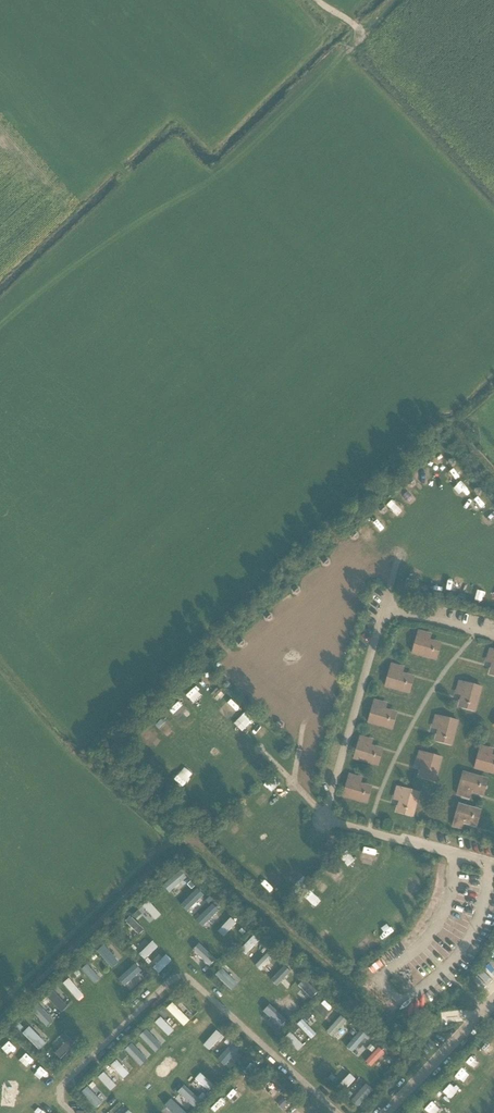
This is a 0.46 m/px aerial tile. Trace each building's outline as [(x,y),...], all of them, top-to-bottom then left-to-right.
[(429,635),(418,632),(412,653),(431,659),(435,643),(427,641),(429,635)] [(400,674),(402,668),(391,665),(385,686),(403,692),(408,676),(400,674)] [(481,687),(460,682),(457,693),(463,694),(460,702),(476,706),(481,687)] [(385,704),(374,701),(368,722),(387,728),(391,712),(383,710),(385,704)] [(453,740),(458,721),(436,716),(433,727),(439,728),(437,736),(453,740)] [(371,740),(360,737),(354,759),(372,764),(377,748),(369,746),(371,740)] [(493,770),(493,757),(489,756),(491,750),(480,747),(474,768),(493,774),(493,770)] [(441,758),(420,752),(417,763),(423,764),(421,772),(436,777),(441,758)] [(477,794),(481,778),(463,773),(457,795),(468,798),(469,792),(477,794)] [(358,784),(360,778),(349,775),(343,797),(362,802),(366,786),(358,784)] [(419,793),(397,787),(394,798),(400,799),(398,807),(414,811),(419,793)] [(470,825),(475,809),(459,805),(452,826),(460,828),(461,822),(470,825)] [(190,908),(204,895),(198,889),(184,901),(190,908)] [(156,920),(162,914),(149,899),(142,905),(156,920)] [(207,923),(220,909),(214,904),(201,917),(207,923)] [(232,918),(221,930),(227,935),(238,923),(232,918)] [(240,950),(246,957),(261,943),(255,936),(240,950)] [(139,953),(146,960),(159,946),(152,940),(139,953)] [(106,956),(113,961),(123,948),(116,942),(106,956)] [(206,962),(212,956),(203,946),(197,953),(206,962)] [(256,966),(263,972),(276,958),(269,952),(256,966)] [(116,963),(128,968),(132,959),(121,953),(116,963)] [(152,966),(158,973),(173,961),(167,954),(152,966)] [(229,961),(235,971),(244,966),(239,956),(229,961)] [(81,968),(95,984),(101,978),(87,962),(81,968)] [(226,965),(220,970),(231,984),(237,978),(226,965)] [(285,967),(272,980),(278,985),(291,972),(285,967)] [(78,1000),(84,995),(70,977),(63,982),(78,1000)] [(413,1010),(409,1014),(426,1033),(430,1029),(437,1029),(437,1030),(456,1012),(455,1011),(456,1005),(460,1002),(442,983),(438,987),(433,987),(430,983),(410,1002),(413,1005),(413,1010)] [(56,990),(49,996),(63,1010),(69,1004),(56,990)] [(289,1011),(297,1004),(290,996),(282,1003),(289,1011)] [(181,1024),(186,1018),(173,1004),(167,1009),(181,1024)] [(33,1011),(46,1025),(52,1019),(40,1005),(33,1011)] [(275,1023),(281,1016),(271,1008),(265,1015),(275,1023)] [(154,1023),(170,1036),(175,1030),(160,1016),(154,1023)] [(330,1031),(337,1037),(349,1024),(342,1017),(330,1031)] [(311,1041),(317,1036),(303,1020),(297,1025),(311,1041)] [(154,1050),(160,1044),(147,1030),(141,1036),(154,1050)] [(217,1030),(203,1046),(211,1052),(225,1037),(217,1030)] [(356,1052),(366,1034),(358,1030),(348,1048),(356,1052)] [(70,1031),(62,1040),(72,1048),(79,1039),(70,1031)] [(298,1052),(304,1047),(293,1034),(287,1039),(298,1052)] [(232,1043),(219,1057),(226,1063),(239,1049),(232,1043)] [(125,1050),(138,1064),(145,1058),(132,1044),(125,1050)] [(379,1047),(366,1063),(373,1068),(385,1052),(379,1047)] [(475,1074),(482,1066),(472,1057),(465,1065),(475,1074)] [(110,1065),(123,1079),(130,1073),(117,1059),(110,1065)] [(450,1080),(457,1085),(468,1071),(461,1066),(450,1080)] [(111,1091),(117,1085),(104,1071),(97,1077),(111,1091)] [(196,1079),(207,1090),(212,1085),(202,1074),(196,1079)] [(339,1080),(343,1089),(357,1083),(353,1074),(339,1080)] [(180,1091),(193,1104),(198,1098),(185,1085),(180,1091)] [(82,1093),(97,1109),(105,1102),(90,1086),(82,1093)] [(365,1097),(370,1092),(365,1087),(355,1098),(365,1106),(370,1101),(365,1097)] [(285,1093),(279,1102),(291,1110),(297,1100),(285,1093)] [(426,1112),(438,1112),(442,1108),(433,1099),(422,1110),(426,1112)] [(186,1112),(174,1100),(167,1106),(173,1112),(185,1112),(186,1112)] [(299,1112),(308,1112),(299,1104),(294,1108),(299,1112)]
